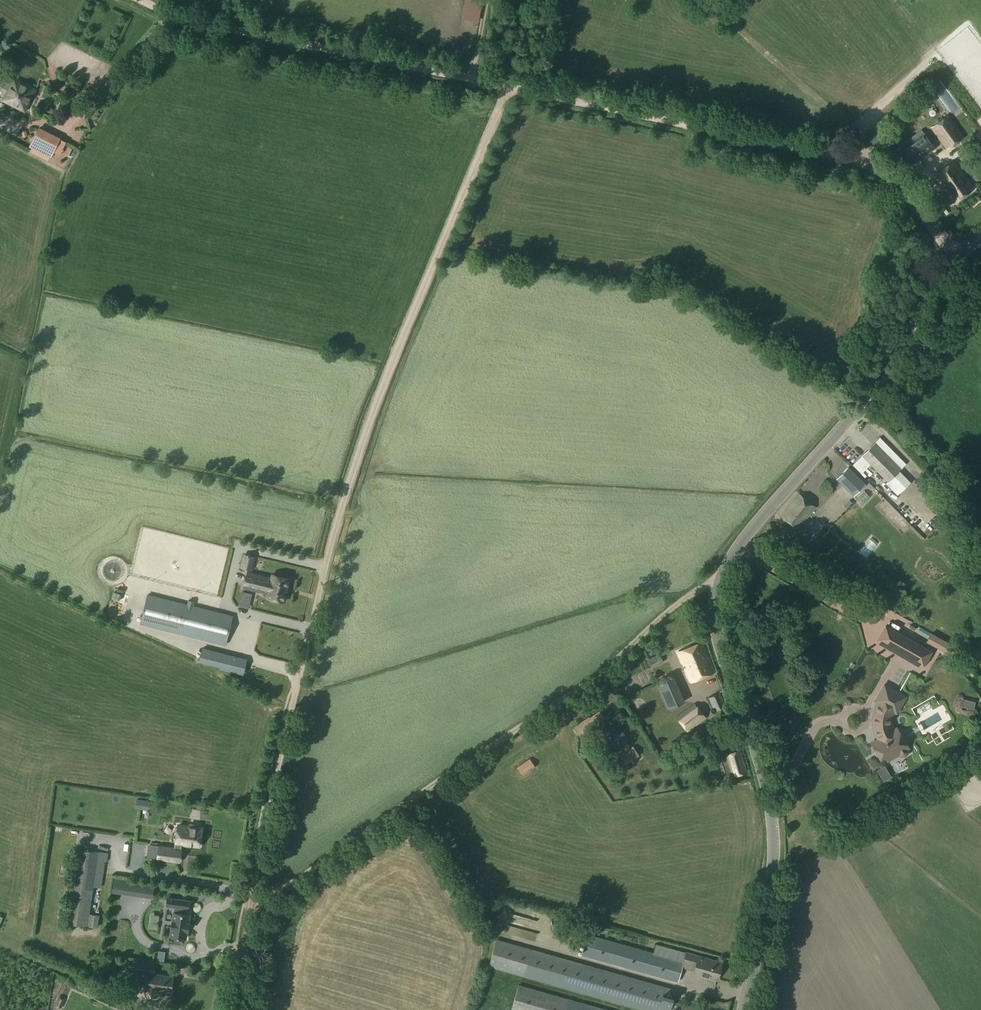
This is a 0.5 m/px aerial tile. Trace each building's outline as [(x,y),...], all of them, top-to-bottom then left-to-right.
[(8,89),(3,100),(14,105),(15,103),(24,108),(29,98),(31,98),(36,89),(26,84),(25,86),(7,76),(2,86),(8,89)] [(948,115),(931,127),(946,148),(963,136),(948,115)] [(38,128),(29,146),(51,157),(60,139),(38,128)] [(934,148),(923,133),(902,149),(912,164),(913,164),(934,148)] [(868,139),(873,146),(879,141),(874,134),(868,139)] [(953,160),(933,175),(953,202),(973,187),(953,160)] [(879,438),(862,455),(887,481),(886,483),(898,495),(911,482),(899,470),(905,464),(879,438)] [(847,468),(836,479),(853,496),(864,485),(847,468)] [(799,493),(780,516),(796,529),(815,507),(799,493)] [(824,525),(831,531),(844,517),(837,511),(824,525)] [(870,534),(857,549),(864,556),(878,541),(870,534)] [(247,572),(245,580),(251,581),(266,585),(286,590),(289,579),(272,574),(271,578),(247,572)] [(251,581),(245,580),(243,587),(267,594),(266,597),(284,602),(286,590),(266,585),(251,581)] [(232,616),(193,606),(194,602),(188,600),(187,605),(147,595),(140,623),(225,645),(232,616)] [(887,626),(878,641),(922,668),(932,652),(887,626)] [(931,633),(926,642),(949,654),(954,645),(931,633)] [(701,643),(678,652),(691,682),(714,672),(701,643)] [(187,645),(186,659),(218,660),(219,645),(187,645)] [(234,672),(238,658),(223,654),(219,668),(234,672)] [(659,654),(649,659),(652,666),(663,661),(659,654)] [(671,676),(657,683),(668,709),(683,702),(671,676)] [(880,738),(872,742),(875,748),(874,750),(875,752),(876,755),(878,756),(880,756),(882,756),(889,759),(908,748),(896,728),(894,730),(893,728),(892,726),(891,722),(891,720),(892,716),(892,714),(894,711),(896,712),(905,697),(885,685),(876,700),(883,705),(878,712),(874,712),(874,728),(878,728),(882,735),(880,738)] [(719,692),(709,697),(715,711),(725,706),(719,692)] [(963,698),(961,707),(974,710),(976,701),(963,698)] [(695,704),(676,717),(687,731),(705,718),(695,704)] [(619,728),(597,743),(602,751),(625,736),(619,728)] [(633,747),(616,758),(621,766),(638,754),(633,747)] [(740,750),(726,754),(732,776),(746,772),(740,750)] [(529,758),(516,767),(521,775),(534,765),(529,758)] [(890,765),(896,771),(901,766),(896,760),(890,765)] [(145,809),(146,800),(137,799),(135,808),(145,809)] [(174,848),(159,846),(157,858),(179,861),(181,849),(180,849),(181,843),(199,845),(201,829),(197,828),(198,825),(189,824),(189,827),(178,825),(174,848)] [(76,848),(65,922),(97,926),(99,915),(89,913),(98,851),(76,848)] [(112,892),(137,895),(139,881),(114,878),(112,892)] [(188,923),(189,915),(185,914),(186,908),(188,909),(189,901),(175,899),(174,907),(175,907),(174,912),(173,912),(172,920),(171,928),(170,936),(174,937),(181,938),(185,938),(187,930),(188,931),(189,923),(188,923)] [(512,925),(514,915),(497,911),(495,921),(512,925)] [(562,915),(553,925),(556,936),(568,939),(576,930),(582,932),(585,923),(562,915)] [(153,922),(146,924),(148,931),(155,929),(153,922)] [(587,934),(581,954),(678,982),(682,966),(686,953),(686,951),(668,946),(657,943),(654,953),(587,934)] [(497,939),(489,966),(524,976),(531,949),(497,939)] [(524,976),(643,1009),(670,1009),(672,1001),(675,990),(531,949),(524,976)] [(686,953),(682,966),(694,969),(693,973),(717,979),(721,963),(698,956),(686,953)] [(135,972),(146,974),(144,988),(170,992),(172,977),(171,977),(172,975),(166,974),(166,976),(152,973),(154,963),(137,960),(135,972)] [(569,999),(518,985),(511,1009),(607,1009),(569,999)] [(670,1009),(698,1009),(672,1001),(670,1009)]
